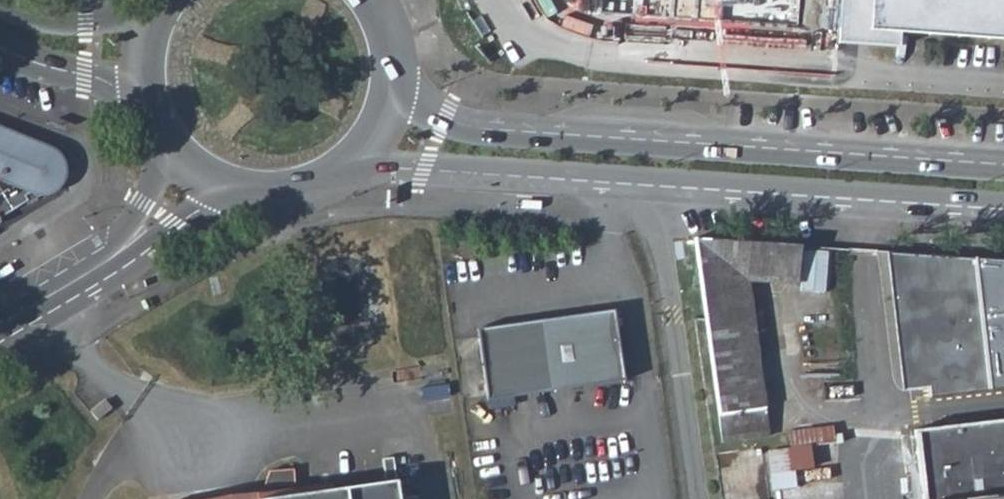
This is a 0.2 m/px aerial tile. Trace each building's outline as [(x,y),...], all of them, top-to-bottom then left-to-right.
[(598,13),(612,13),(613,0),(599,0),(598,13)] [(612,13),(641,14),(641,20),(644,20),(838,31),(840,0),(613,0),(612,13)] [(838,31),(897,35),(1003,41),(1003,0),(840,0),(838,31)] [(598,13),(597,33),(644,36),(644,20),(641,20),(612,18),(612,13),(598,13)] [(838,31),(837,47),(896,50),(897,35),(838,31)] [(44,151),(0,132),(0,218),(25,203),(21,197),(32,191),(38,200),(41,199),(45,198),(49,194),(52,191),(55,186),(58,180),(58,176),(58,170),(56,164),(53,159),(49,154),(47,153),(44,151)] [(25,203),(27,207),(38,200),(32,191),(21,197),(25,203)] [(541,211),(542,203),(523,202),(522,210),(541,211)] [(822,246),(693,237),(719,416),(765,409),(747,283),(820,289),(822,246)] [(478,336),(487,400),(625,381),(614,310),(488,327),(489,334),(478,336)] [(478,336),(489,334),(488,327),(477,329),(478,336)] [(105,399),(91,411),(97,419),(112,407),(105,399)] [(915,432),(923,498),(1003,498),(1003,421),(915,432)] [(793,446),(770,448),(774,487),(799,484),(797,466),(838,462),(833,424),(791,429),(793,446)] [(382,458),(386,481),(397,479),(393,456),(382,458)] [(263,486),(295,484),(293,467),(269,469),(263,486)] [(258,498),(399,498),(397,479),(386,481),(258,498)]
